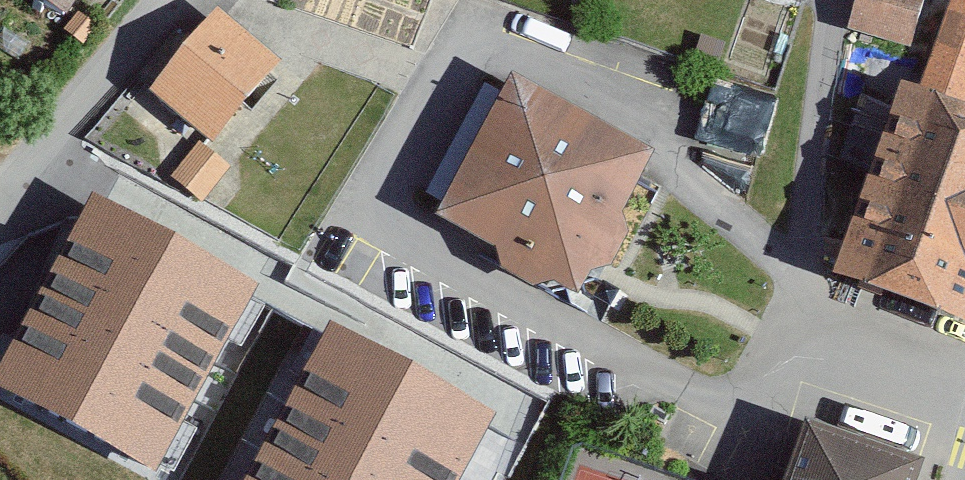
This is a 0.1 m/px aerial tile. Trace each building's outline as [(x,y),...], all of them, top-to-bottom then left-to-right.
[(45,15),(54,0),(20,0),(45,15)] [(837,30),(891,49),(908,0),(847,0),(837,30)] [(263,57),(204,8),(135,88),(194,138),(263,57)] [(640,151),(492,75),(417,218),(565,295),(640,151)] [(877,83),(809,277),(951,327),(964,288),(964,114),(877,83)] [(762,144),(771,95),(714,84),(705,134),(762,144)] [(219,167),(190,145),(164,179),(193,201),(219,167)] [(98,215),(0,396),(0,413),(125,479),(168,479),(263,303),(98,215)] [(324,343),(254,479),(472,479),(497,431),(324,343)] [(780,426),(762,479),(891,479),(896,465),(780,426)]
